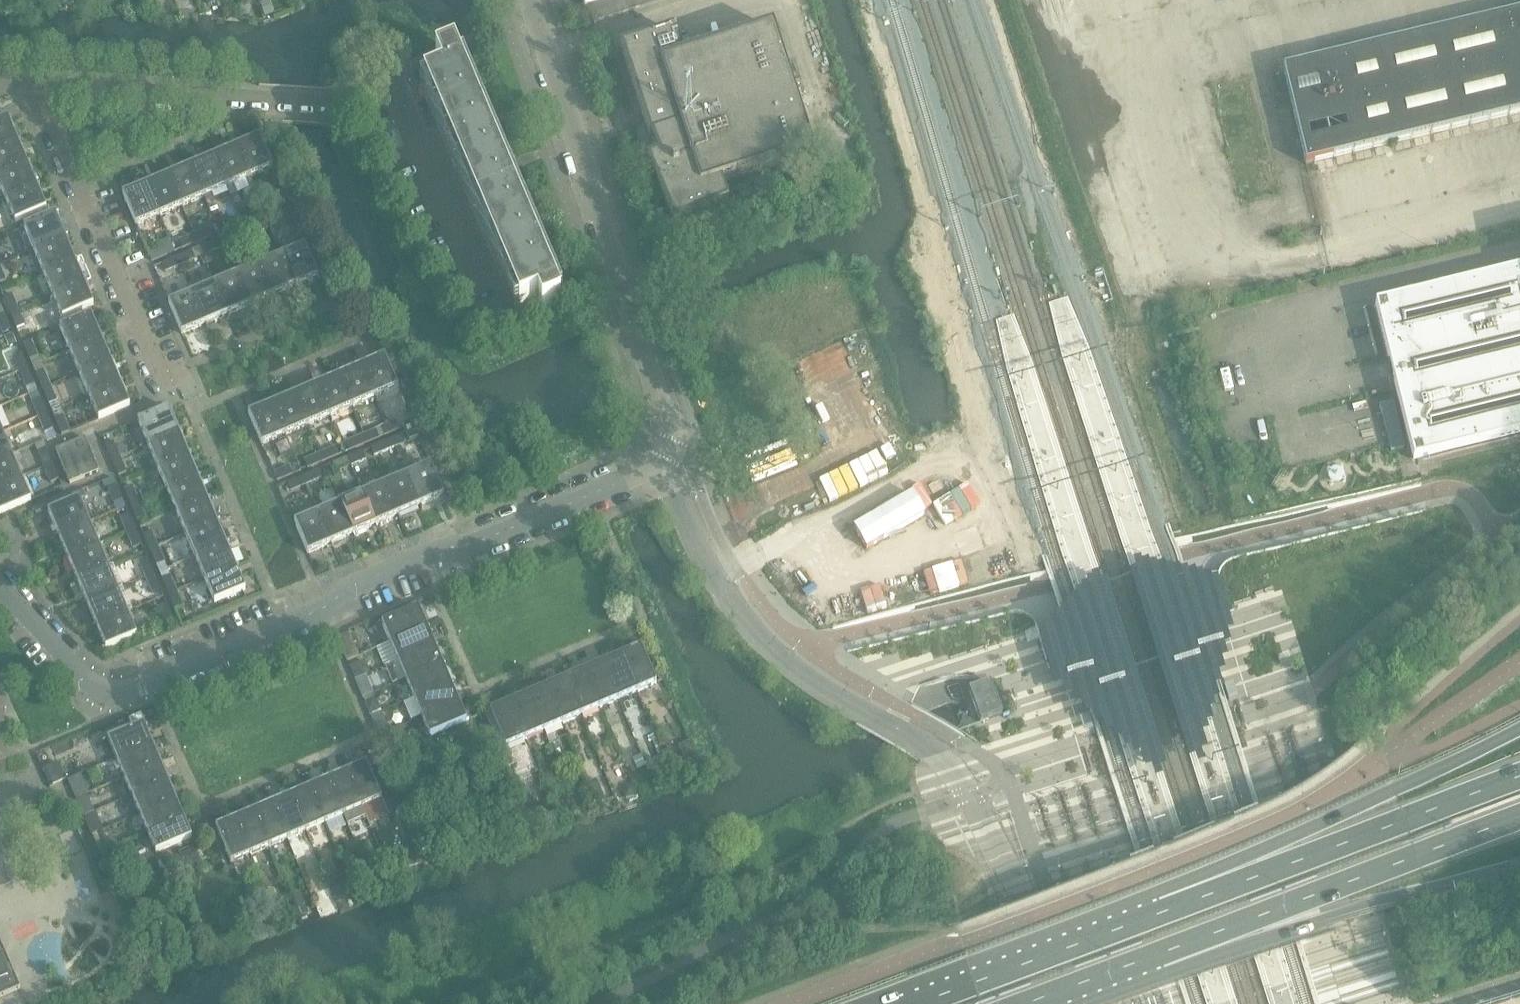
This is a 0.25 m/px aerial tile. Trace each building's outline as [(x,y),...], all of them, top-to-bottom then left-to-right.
[(585,8),(589,7),(594,22),(662,0),(582,0),(585,8)] [(269,1),(260,4),(265,16),(273,14),(269,1)] [(1283,69),(1306,164),(1519,113),(1519,12),(1283,69)] [(659,155),(646,161),(674,226),(679,224),(681,227),(696,221),(695,217),(729,203),(722,182),(814,152),(773,28),(770,29),(766,18),(755,22),(758,33),(682,57),(673,31),(621,48),(650,138),(652,138),(659,155)] [(560,290),(506,162),(515,158),(510,146),(501,150),(465,66),(461,68),(454,51),(436,59),(442,75),(424,83),(424,84),(420,85),(425,97),(515,309),(519,307),(519,308),(537,300),(542,310),(560,303),(556,292),(560,290)] [(17,141),(8,118),(0,121),(0,148),(17,141)] [(259,137),(236,146),(250,178),(272,168),(259,137)] [(0,148),(0,175),(27,164),(17,141),(0,148)] [(236,146),(214,156),(227,187),(250,178),(236,146)] [(214,156),(191,166),(204,197),(227,187),(214,156)] [(27,164),(0,175),(0,187),(5,200),(37,186),(27,164)] [(191,166),(168,175),(182,206),(204,197),(191,166)] [(168,175),(146,185),(159,216),(182,206),(168,175)] [(146,185),(122,195),(136,226),(159,216),(146,185)] [(46,209),(37,186),(5,200),(15,223),(46,209)] [(283,196),(268,203),(271,211),(287,204),(283,196)] [(253,209),(238,215),(241,223),(257,217),(253,209)] [(281,213),(266,219),(270,227),(285,221),(281,213)] [(23,227),(33,250),(64,237),(55,214),(23,227)] [(238,215),(223,222),(226,230),(241,223),(238,215)] [(266,219),(251,226),(254,234),(270,227),(266,219)] [(209,228),(193,234),(197,242),(212,236),(209,228)] [(237,232),(221,238),(225,246),(240,240),(237,232)] [(193,234),(178,241),(181,249),(197,242),(193,234)] [(64,237),(33,250),(43,273),(74,260),(64,237)] [(221,238),(206,245),(210,253),(225,246),(221,238)] [(305,245),(282,255),(295,286),(318,277),(305,245)] [(163,247),(148,254),(151,262),(167,255),(163,247)] [(192,251),(177,257),(180,265),(196,259),(192,251)] [(282,255),(259,265),(273,296),(295,286),(282,255)] [(177,257),(162,264),(165,272),(180,265),(177,257)] [(74,260),(43,273),(52,296),(84,283),(74,260)] [(259,265),(237,274),(250,305),(273,296),(259,265)] [(1376,305),(1396,386),(1414,460),(1519,434),(1519,270),(1376,305)] [(237,274),(214,284),(227,315),(250,305),(237,274)] [(84,283),(52,296),(62,319),(93,305),(84,283)] [(214,284),(191,293),(205,325),(227,315),(214,284)] [(191,293),(168,303),(182,334),(205,325),(191,293)] [(12,294),(4,298),(10,313),(18,310),(12,294)] [(25,325),(18,310),(10,313),(16,328),(25,325)] [(0,316),(0,327),(2,333),(11,329),(4,314),(0,316)] [(59,328),(69,351),(101,337),(91,314),(59,328)] [(12,334),(4,337),(9,347),(17,344),(12,334)] [(101,337),(69,351),(79,374),(110,360),(101,337)] [(31,340),(23,344),(29,359),(38,356),(31,340)] [(13,357),(19,373),(27,369),(21,354),(13,357)] [(385,356),(362,366),(375,397),(398,388),(385,356)] [(120,383),(110,360),(79,374),(89,397),(120,383)] [(362,366),(339,375),(353,407),(375,397),(362,366)] [(27,369),(19,373),(26,388),(34,384),(27,369)] [(36,374),(42,389),(50,386),(44,370),(36,374)] [(339,375),(317,385),(330,416),(353,407),(339,375)] [(120,383),(89,397),(98,419),(130,406),(120,383)] [(317,385),(294,395),(307,426),(330,416),(317,385)] [(50,386),(42,389),(49,404),(57,401),(50,386)] [(294,395),(271,404),(284,435),(307,426),(294,395)] [(32,402),(38,417),(46,414),(40,398),(32,402)] [(1393,401),(1380,404),(1383,418),(1396,415),(1393,401)] [(271,404),(248,414),(261,445),(284,435),(271,404)] [(137,422),(147,444),(178,431),(169,409),(137,422)] [(46,414),(38,417),(45,433),(53,429),(46,414)] [(70,431),(63,416),(55,419),(61,435),(70,431)] [(396,421),(380,428),(384,436),(399,429),(396,421)] [(412,421),(403,425),(409,441),(418,437),(412,421)] [(376,429),(361,436),(364,444),(379,438),(376,429)] [(178,431),(147,444),(157,467),(188,454),(178,431)] [(12,455),(2,433),(0,434),(0,460),(12,455)] [(361,436),(345,442),(349,451),(364,444),(361,436)] [(402,436),(386,442),(390,450),(405,444),(402,436)] [(85,438),(56,451),(69,484),(99,472),(85,438)] [(105,445),(112,460),(120,457),(113,442),(105,445)] [(386,442),(371,448),(374,457),(390,450),(386,442)] [(334,447),(319,453),(323,462),(338,455),(334,447)] [(38,452),(44,467),(52,464),(46,449),(38,452)] [(363,452),(347,458),(351,466),(366,460),(363,452)] [(319,453),(304,460),(307,468),(323,462),(319,453)] [(157,467),(166,490),(198,476),(188,454),(157,467)] [(22,478),(12,455),(0,460),(0,487),(22,478)] [(120,457),(112,460),(118,476),(126,472),(120,457)] [(347,458),(332,464),(335,473),(351,466),(347,458)] [(59,479),(52,464),(44,467),(51,483),(59,479)] [(431,464),(408,474),(421,506),(444,496),(431,464)] [(289,466),(274,473),(277,481),(292,474),(289,466)] [(318,470),(302,477),(306,485),(321,479),(318,470)] [(408,474),(385,484),(399,515),(421,506),(408,474)] [(166,490),(176,512),(207,499),(198,476),(166,490)] [(302,477),(287,483),(291,491),(306,485),(302,477)] [(0,487),(0,514),(31,501),(22,478),(0,487)] [(115,484),(107,488),(114,503),(122,500),(115,484)] [(385,484),(363,493),(376,525),(399,515),(385,484)] [(124,490),(131,505),(139,502),(132,486),(124,490)] [(363,493),(340,503),(353,534),(376,525),(363,493)] [(913,494),(854,529),(866,550),(925,515),(913,494)] [(48,512),(58,535),(89,522),(79,499),(48,512)] [(176,512),(185,535),(217,522),(207,499),(176,512)] [(145,517),(139,502),(131,505),(137,520),(145,517)] [(340,503),(317,513),(331,544),(353,534),(340,503)] [(317,513),(294,522),(307,554),(331,544),(317,513)] [(120,518),(127,533),(135,530),(128,514),(120,518)] [(89,522),(58,535),(67,558),(99,544),(89,522)] [(185,535),(195,558),(226,544),(217,522),(185,535)] [(135,530),(127,533),(133,549),(141,545),(135,530)] [(151,531),(143,534),(149,550),(158,546),(151,531)] [(99,544),(67,558),(77,580),(108,567),(99,544)] [(226,544),(195,558),(205,580),(236,567),(226,544)] [(164,562),(158,546),(149,550),(156,565),(164,562)] [(147,559),(139,563),(146,578),(154,574),(147,559)] [(77,580),(86,603),(118,590),(108,567),(77,580)] [(246,590),(236,567),(205,580),(214,603),(246,590)] [(1148,570),(1147,567),(1141,569),(1144,579),(1137,581),(1135,575),(1129,577),(1188,763),(1195,761),(1197,769),(1204,766),(1200,755),(1206,753),(1202,737),(1208,735),(1206,727),(1212,725),(1209,714),(1215,712),(1213,704),(1219,702),(1215,690),(1222,688),(1218,677),(1224,675),(1221,663),(1227,661),(1224,649),(1230,647),(1226,636),(1233,633),(1217,583),(1210,585),(1209,581),(1202,583),(1201,579),(1194,581),(1193,577),(1187,579),(1186,576),(1179,578),(1178,574),(1171,576),(1170,572),(1164,574),(1162,570),(1156,572),(1155,568),(1148,570)] [(160,590),(154,574),(146,578),(152,593),(160,590)] [(170,576),(162,579),(168,594),(177,591),(170,576)] [(1133,759),(1140,757),(1145,773),(1151,770),(1155,782),(1162,780),(1159,772),(1165,770),(1106,584),(1100,586),(1098,578),(1091,580),(1092,584),(1085,586),(1087,590),(1080,592),(1081,596),(1075,598),(1076,602),(1070,604),(1071,608),(1065,610),(1066,614),(1059,616),(1061,620),(1054,622),(1055,626),(1049,628),(1050,632),(1043,634),(1045,637),(1038,639),(1054,691),(1061,688),(1065,700),(1071,698),(1075,710),(1081,708),(1085,719),(1091,717),(1095,729),(1102,726),(1105,738),(1112,736),(1114,744),(1121,742),(1124,753),(1131,751),(1133,759)] [(86,603),(96,626),(127,613),(118,590),(86,603)] [(177,591),(168,594),(175,610),(183,606),(177,591)] [(166,604),(158,608),(165,623),(173,620),(166,604)] [(418,608),(382,624),(390,643),(427,627),(418,608)] [(127,613),(96,626),(106,649),(137,635),(127,613)] [(390,643),(376,649),(384,667),(385,667),(398,661),(435,646),(427,627),(390,643)] [(349,633),(337,639),(346,662),(359,657),(349,633)] [(398,661),(385,667),(393,686),(406,680),(443,665),(435,646),(398,661)] [(641,647),(622,655),(637,691),(656,683),(641,647)] [(622,655),(603,663),(618,699),(637,691),(622,655)] [(365,660),(349,667),(354,680),(370,673),(365,660)] [(603,663),(584,671),(600,707),(618,699),(603,663)] [(443,665),(406,680),(414,699),(450,684),(443,665)] [(584,671),(566,679),(581,715),(600,707),(584,671)] [(566,679),(547,687),(562,723),(581,715),(566,679)] [(990,683),(969,691),(975,706),(981,723),(1002,715),(990,683)] [(450,684),(414,699),(422,718),(458,702),(450,684)] [(547,687),(528,695),(543,731),(562,723),(547,687)] [(528,695),(509,703),(525,739),(543,731),(528,695)] [(458,702),(422,718),(430,736),(466,721),(458,702)] [(509,703),(491,711),(506,747),(525,739),(509,703)] [(380,714),(370,718),(378,736),(388,732),(380,714)] [(144,724),(108,740),(116,759),(152,743),(144,724)] [(689,742),(678,746),(686,763),(696,759),(689,742)] [(116,759),(124,778),(160,762),(152,743),(116,759)] [(671,749),(662,753),(668,768),(677,764),(671,749)] [(640,755),(632,759),(637,770),(645,766),(640,755)] [(160,762),(124,778),(132,796),(168,781),(160,762)] [(57,763),(41,770),(49,787),(64,781),(57,763)] [(366,763),(347,771),(363,807),(382,799),(366,763)] [(347,771),(329,779),(344,816),(363,807),(347,771)] [(80,774),(68,779),(69,782),(76,798),(86,794),(88,793),(80,774)] [(329,779),(310,787),(325,824),(344,816),(329,779)] [(597,780),(588,784),(596,804),(605,801),(597,780)] [(132,796),(140,815),(176,800),(168,781),(132,796)] [(626,786),(623,793),(625,799),(636,794),(632,784),(626,786)] [(310,787),(291,795),(306,832),(325,824),(310,787)] [(86,794),(76,798),(84,817),(94,813),(86,794)] [(68,810),(61,795),(50,800),(57,815),(68,810)] [(291,795),(272,803),(288,840),(306,832),(291,795)] [(140,815),(148,834),(184,819),(176,800),(140,815)] [(272,803),(253,811),(269,848),(288,840),(272,803)] [(253,811),(234,819),(250,856),(269,848),(253,811)] [(94,813),(84,817),(92,836),(104,831),(96,812),(94,813)] [(184,819),(148,834),(156,853),(192,838),(184,819)] [(234,819),(216,827),(231,864),(250,856),(234,819)] [(114,838),(102,843),(106,852),(118,847),(114,838)] [(358,873),(348,877),(349,881),(354,892),(356,895),(366,891),(358,873)] [(101,884),(96,886),(101,898),(116,891),(111,880),(101,884)] [(349,881),(331,889),(336,900),(354,892),(349,881)] [(274,890),(265,893),(269,905),(278,901),(274,890)] [(19,989),(0,943),(0,997),(19,989)]
